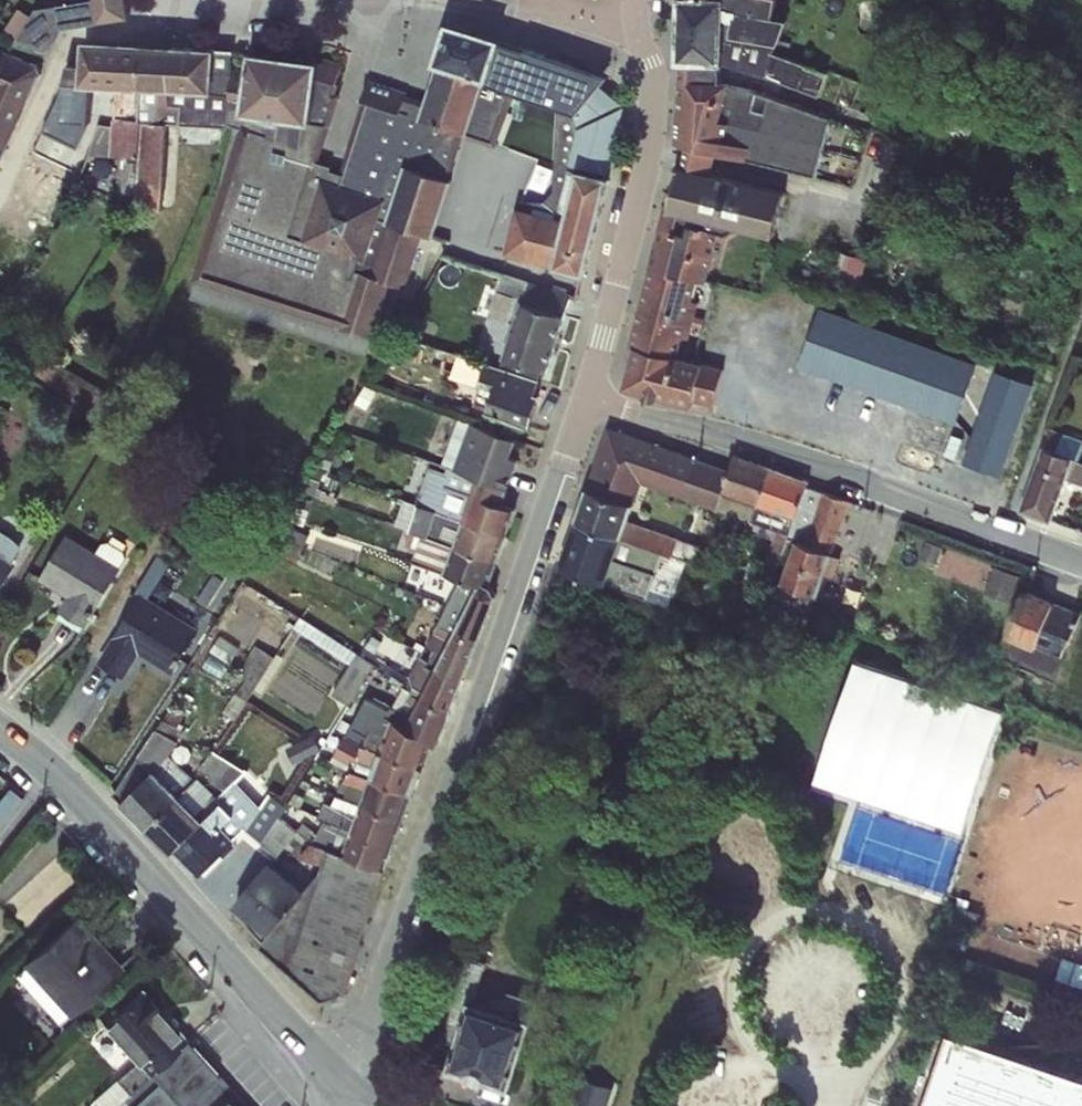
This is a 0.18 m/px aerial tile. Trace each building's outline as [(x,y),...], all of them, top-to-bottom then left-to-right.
[(15,39),(48,50),(66,21),(128,12),(126,0),(63,0),(36,5),(15,39)] [(675,53),(720,54),(819,97),(827,66),(773,46),(786,13),(772,9),(734,0),(677,0),(675,53)] [(772,9),(773,0),(734,0),(772,9)] [(512,88),(526,47),(500,28),(445,13),(432,50),(435,62),(419,94),(360,78),(355,94),(364,98),(336,176),(319,175),(302,235),(354,252),(350,268),(386,280),(408,287),(424,238),(434,240),(454,178),(449,170),(463,134),(494,143),(512,88)] [(215,40),(79,35),(77,73),(60,79),(55,93),(16,177),(49,186),(83,108),(102,113),(100,125),(90,155),(139,151),(139,122),(166,122),(237,123),(244,109),(250,52),(215,49),(215,40)] [(41,68),(33,54),(0,42),(0,150),(41,68)] [(318,50),(251,42),(250,52),(244,109),(312,118),(318,50)] [(720,54),(675,53),(668,138),(684,142),(712,149),(817,174),(831,113),(733,80),(719,73),(720,54)] [(712,149),(684,142),(666,208),(724,220),(777,231),(787,186),(709,164),(712,149)] [(582,268),(606,169),(570,160),(560,212),(516,205),(504,250),(582,268)] [(724,220),(666,208),(619,385),(713,416),(724,367),(690,356),(724,220)] [(562,308),(519,296),(502,356),(545,369),(562,308)] [(981,357),(820,301),(800,363),(958,422),(981,357)] [(539,381),(424,340),(416,362),(478,387),(476,405),(526,422),(539,381)] [(1032,383),(992,368),(960,459),(1000,474),(1032,383)] [(506,486),(524,439),(475,420),(457,467),(506,486)] [(728,468),(607,423),(585,477),(637,496),(643,481),(718,505),(728,468)] [(1018,503),(1054,515),(1066,479),(1081,484),(1081,455),(1038,442),(1018,503)] [(488,585),(515,503),(502,499),(506,486),(457,467),(418,456),(396,521),(425,535),(415,555),(462,574),(488,585)] [(733,456),(718,505),(788,532),(807,480),(733,456)] [(637,496),(585,477),(556,565),(649,596),(665,549),(674,554),(677,536),(627,511),(637,496)] [(850,498),(828,490),(814,535),(795,533),(776,579),(817,591),(824,571),(839,577),(847,552),(834,547),(850,498)] [(96,548),(65,530),(39,574),(71,593),(61,610),(87,625),(131,549),(104,534),(96,548)] [(16,556),(0,548),(0,585),(16,556)] [(386,861),(496,592),(462,574),(389,712),(341,847),(386,861)] [(205,626),(138,585),(107,637),(95,657),(127,676),(138,656),(173,677),(205,626)] [(1023,585),(999,654),(1060,679),(1081,618),(1081,607),(1023,585)] [(239,671),(254,685),(279,657),(263,643),(239,671)] [(355,701),(376,658),(358,650),(337,693),(355,701)] [(972,825),(1007,701),(853,657),(817,781),(972,825)] [(169,752),(119,795),(145,824),(193,773),(169,752)] [(193,773),(145,824),(170,849),(220,795),(193,773)] [(235,779),(170,849),(202,877),(263,805),(235,779)] [(23,791),(8,782),(0,797),(0,831),(23,791)] [(343,993),(386,861),(341,847),(330,844),(301,881),(265,928),(258,936),(323,997),(343,993)] [(265,928),(301,881),(267,855),(232,898),(265,928)] [(58,857),(17,895),(38,917),(79,879),(58,857)] [(124,968),(76,916),(14,972),(62,1024),(124,968)] [(145,984),(86,1036),(121,1075),(96,1097),(104,1105),(117,1105),(194,1038),(178,1020),(145,984)] [(528,1014),(467,995),(444,1065),(505,1084),(528,1014)] [(182,1049),(117,1105),(233,1105),(182,1049)] [(576,1105),(614,1105),(621,1082),(586,1072),(576,1105)]
